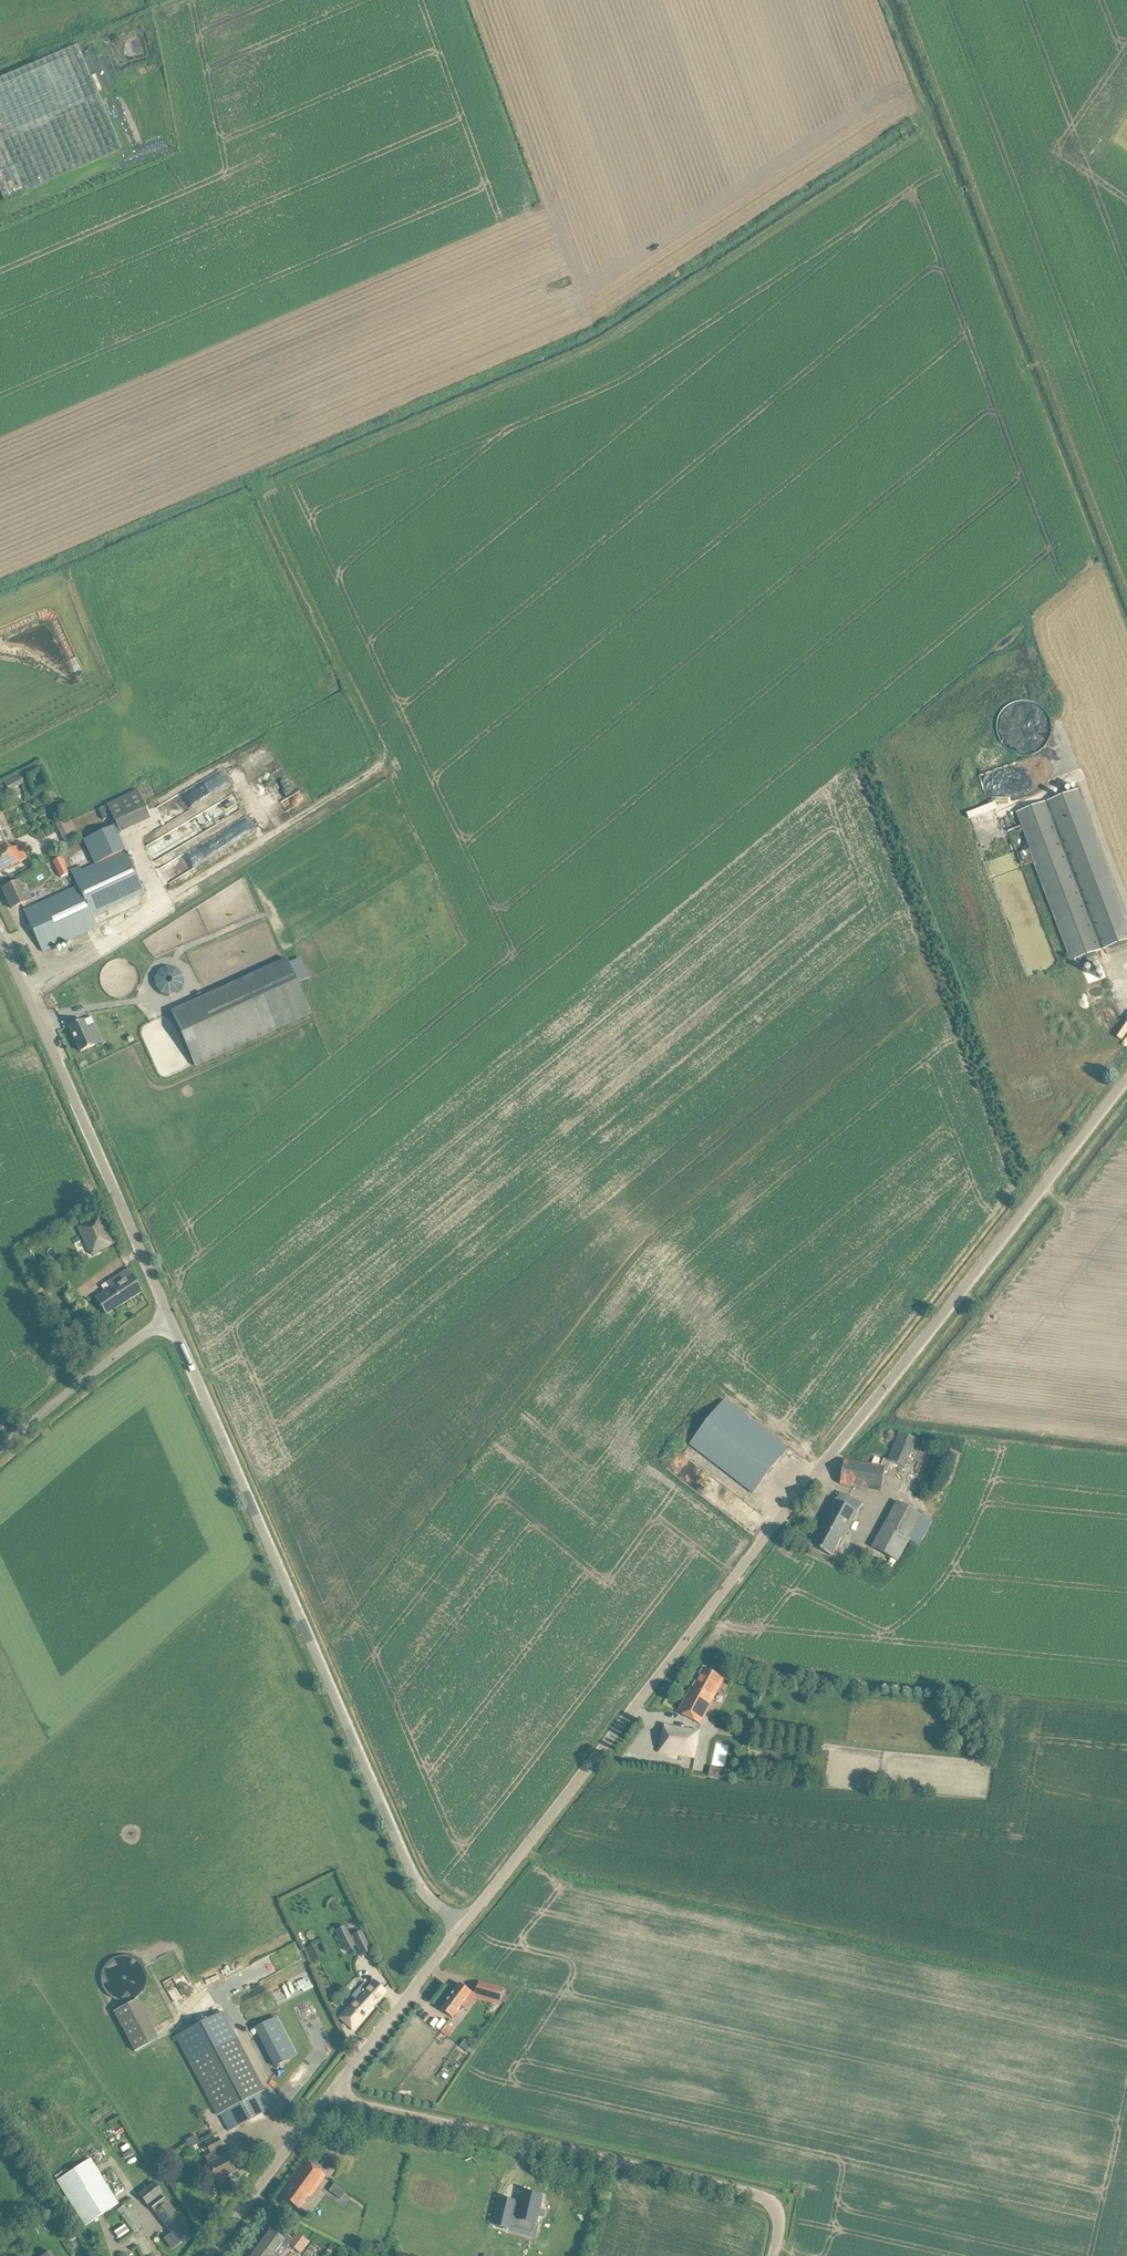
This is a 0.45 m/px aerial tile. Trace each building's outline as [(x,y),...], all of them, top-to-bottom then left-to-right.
[(77,46),(0,79),(0,190),(4,200),(122,149),(77,46)] [(9,790),(25,782),(21,774),(5,782),(9,790)] [(107,804),(115,822),(145,808),(137,790),(107,804)] [(1021,826),(1009,830),(1023,867),(1035,863),(1072,961),(1126,940),(1126,923),(1077,790),(1016,813),(1021,826)] [(70,816),(56,823),(65,843),(79,836),(70,816)] [(83,840),(94,864),(125,850),(115,826),(83,840)] [(5,869),(27,859),(20,846),(15,848),(8,851),(5,844),(0,847),(0,872),(5,869)] [(145,893),(125,850),(94,864),(82,870),(80,865),(69,869),(77,886),(24,910),(43,952),(96,927),(92,917),(145,893)] [(18,882),(13,884),(3,889),(12,909),(30,900),(27,893),(24,894),(18,882)] [(195,1066),(311,1013),(286,959),(171,1012),(185,1045),(195,1066)] [(155,975),(154,981),(156,986),(159,991),(163,993),(168,995),(173,994),(178,991),(182,987),(184,981),(183,975),(180,970),(175,966),(169,965),(163,966),(158,970),(155,975)] [(83,1020),(69,1026),(81,1052),(91,1047),(95,1045),(89,1034),(86,1027),(93,1024),(91,1018),(84,1021),(83,1020)] [(100,1215),(90,1220),(77,1226),(91,1254),(113,1244),(100,1215)] [(106,1315),(142,1291),(129,1268),(119,1274),(106,1282),(111,1289),(96,1299),(106,1315)] [(73,1308),(84,1301),(76,1289),(66,1296),(73,1308)] [(753,1493),(788,1449),(779,1442),(732,1406),(725,1400),(700,1432),(690,1444),(698,1450),(744,1486),(753,1493)] [(905,1467),(916,1439),(899,1432),(888,1460),(905,1467)] [(886,1467),(880,1466),(844,1460),(840,1484),(882,1491),(886,1467)] [(862,1504),(850,1497),(841,1492),(837,1500),(836,1500),(812,1545),(831,1555),(842,1536),(844,1537),(862,1504)] [(923,1515),(897,1501),(872,1547),(898,1561),(923,1515)] [(701,1724),(717,1693),(715,1692),(723,1677),(704,1667),(693,1687),(692,1686),(678,1712),(701,1724)] [(694,1758),(699,1732),(665,1725),(664,1733),(662,1733),(659,1752),(670,1754),(694,1758)] [(347,1931),(338,1935),(346,1951),(357,1945),(362,1955),(371,1951),(361,1931),(350,1936),(347,1931)] [(141,1994),(143,1992),(144,1990),(145,1988),(146,1986),(146,1984),(147,1982),(147,1979),(147,1977),(147,1975),(146,1973),(145,1970),(145,1968),(143,1966),(142,1964),(141,1963),(139,1961),(137,1960),(135,1958),(133,1957),(132,1957),(130,1956),(128,1956),(126,1955),(124,1955),(122,1955),(120,1955),(118,1956),(117,1956),(115,1957),(113,1958),(111,1959),(110,1960),(108,1961),(107,1962),(106,1964),(104,1965),(103,1968),(102,1970),(101,1972),(101,1974),(100,1976),(100,1979),(101,1981),(101,1983),(102,1986),(102,1988),(103,1990),(105,1992),(106,1994),(108,1995),(110,1997),(112,1998),(114,1999),(116,2000),(118,2001),(120,2001),(122,2002),(125,2002),(127,2001),(129,2001),(131,2000),(134,1999),(136,1998),(138,1997),(139,1996),(141,1994)] [(386,1991),(378,1984),(373,1980),(364,1990),(360,1986),(351,1996),(355,2000),(340,2018),(353,2030),(372,2008),(371,2007),(386,1991)] [(501,2002),(504,1989),(479,1982),(476,1995),(501,2002)] [(461,1984),(441,2009),(453,2017),(472,1992),(461,1984)] [(114,2012),(134,2051),(158,2038),(137,2000),(114,2012)] [(220,2114),(229,2131),(273,2108),(223,2012),(176,2037),(217,2116),(220,2114)] [(254,2028),(269,2057),(274,2066),(296,2055),(276,2017),(254,2028)] [(455,2030),(447,2024),(441,2033),(449,2038),(455,2030)] [(465,2039),(460,2046),(468,2052),(468,2051),(472,2045),(473,2045),(465,2039)] [(215,2151),(204,2157),(208,2164),(209,2165),(206,2167),(205,2169),(207,2174),(210,2175),(213,2173),(216,2180),(235,2170),(227,2155),(226,2155),(221,2146),(222,2146),(218,2138),(208,2143),(207,2144),(210,2151),(214,2149),(215,2151)] [(56,2180),(85,2226),(120,2204),(91,2158),(56,2180)] [(319,2184),(326,2175),(304,2160),(287,2182),(290,2184),(289,2186),(281,2196),(297,2207),(306,2195),(310,2197),(319,2184)] [(155,2211),(167,2201),(161,2193),(162,2193),(154,2182),(139,2194),(147,2204),(149,2203),(155,2211)] [(181,2219),(174,2210),(168,2202),(167,2201),(155,2211),(172,2232),(164,2238),(172,2249),(190,2234),(179,2220),(181,2219)] [(500,2207),(494,2234),(506,2237),(509,2225),(517,2227),(516,2228),(534,2233),(540,2205),(523,2201),(520,2213),(512,2211),(513,2210),(500,2207)] [(251,2255),(280,2255),(287,2247),(288,2246),(289,2245),(292,2239),(282,2231),(283,2232),(280,2236),(272,2230),(271,2229),(251,2255)] [(288,2246),(287,2247),(292,2251),(294,2248),(299,2252),(308,2241),(297,2233),(292,2239),(289,2245),(288,2246)]
